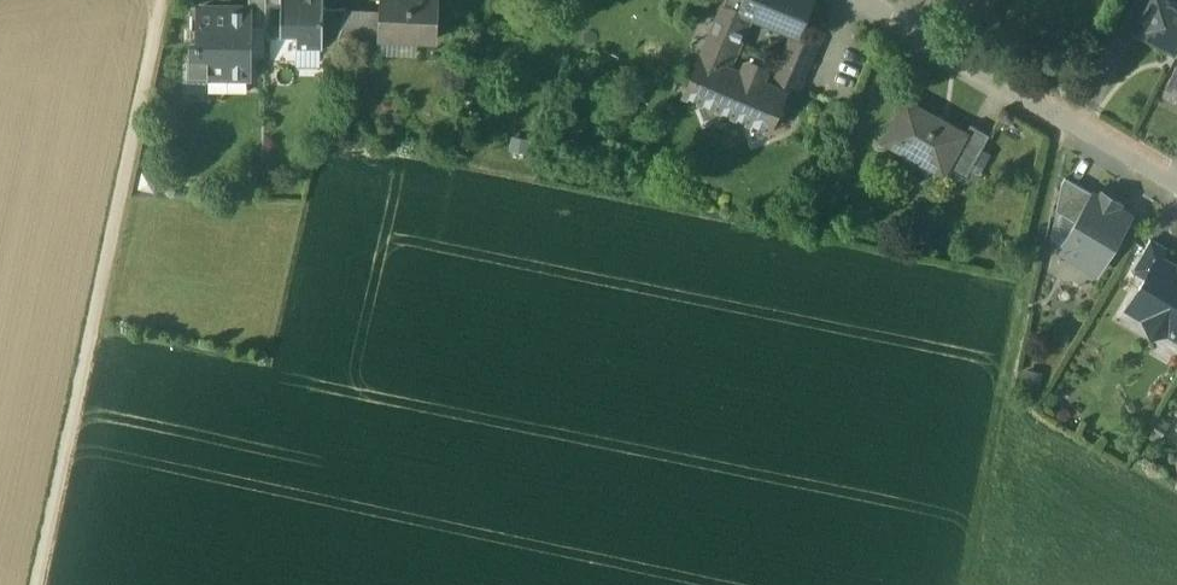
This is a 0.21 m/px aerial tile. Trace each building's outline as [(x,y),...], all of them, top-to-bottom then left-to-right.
[(249,9),(250,9),(250,28),(266,29),(266,0),(249,0),(249,9)] [(281,8),(281,9),(280,28),(281,28),(280,34),(297,35),(296,48),(323,48),(324,8),(324,0),(281,0),(281,8)] [(379,11),(378,36),(437,39),(439,0),(380,0),(379,11)] [(722,2),(724,4),(701,58),(727,68),(749,18),(749,13),(738,8),(742,0),(723,0),(722,2)] [(738,8),(749,13),(779,25),(790,0),(742,0),(738,8)] [(779,25),(795,32),(800,34),(800,33),(814,0),(790,0),(779,25)] [(1163,0),(1153,0),(1135,35),(1176,56),(1176,7),(1163,0)] [(249,9),(199,8),(198,41),(192,41),(191,77),(249,78),(250,28),(250,9),(249,9)] [(346,9),(324,8),(323,46),(338,47),(346,9)] [(379,11),(346,9),(338,47),(377,48),(378,36),(379,11)] [(795,32),(776,76),(790,82),(809,37),(800,33),(800,34),(795,32)] [(809,37),(790,82),(776,76),(765,72),(761,82),(785,93),(798,98),(822,43),(809,37)] [(381,51),(415,52),(415,40),(381,39),(381,51)] [(727,68),(701,58),(685,94),(769,130),(785,93),(761,82),(765,72),(763,67),(751,62),(746,64),(742,74),(727,68)] [(1164,97),(1176,103),(1176,70),(1164,97)] [(946,126),(925,114),(927,112),(906,101),(883,143),(904,154),(907,148),(946,169),(942,175),(944,176),(948,169),(967,134),(966,133),(947,123),(946,126)] [(967,134),(948,169),(967,179),(988,140),(968,130),(966,133),(967,134)] [(1092,193),(1065,178),(1062,184),(1056,210),(1075,222),(1092,193)] [(1075,222),(1061,246),(1079,257),(1077,261),(1079,263),(1080,262),(1096,272),(1102,263),(1102,264),(1131,215),(1118,207),(1119,206),(1100,195),(1099,196),(1093,192),(1092,193),(1075,222)] [(1165,249),(1150,240),(1133,269),(1146,277),(1158,256),(1160,257),(1165,249)] [(1158,256),(1146,277),(1139,289),(1149,296),(1138,314),(1174,335),(1176,329),(1176,267),(1160,257),(1158,256)]
